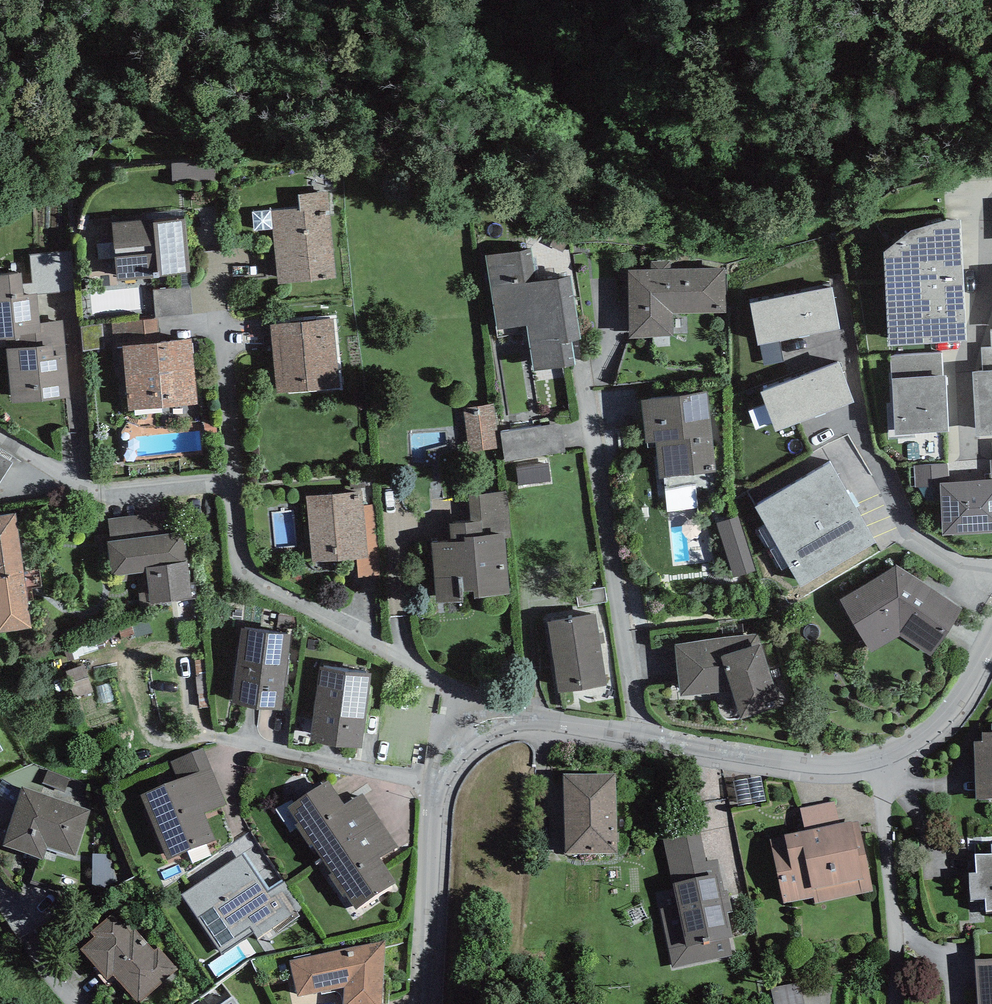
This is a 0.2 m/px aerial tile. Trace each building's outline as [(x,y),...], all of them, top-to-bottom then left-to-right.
[(212,184),(213,165),(173,165),(173,183),(212,184)] [(331,197),(271,202),(279,288),(339,282),(331,197)] [(883,252),(888,345),(967,342),(960,220),(946,221),(911,230),(883,252)] [(188,224),(114,227),(118,314),(193,310),(188,224)] [(835,264),(752,281),(767,352),(803,344),(799,325),(845,316),(835,264)] [(727,273),(630,274),(631,341),(676,341),(676,319),(728,318),(727,273)] [(559,282),(494,292),(500,333),(519,330),(526,378),(572,371),(559,282)] [(0,286),(0,347),(44,344),(40,283),(0,286)] [(337,329),(273,332),(277,399),(340,396),(337,329)] [(195,342),(119,346),(125,412),(198,406),(195,342)] [(66,351),(8,354),(11,400),(68,397),(66,351)] [(811,370),(761,387),(775,425),(824,408),(811,370)] [(972,372),(975,438),(991,437),(991,371),(972,372)] [(893,377),(895,434),(948,432),(946,375),(893,377)] [(704,391),(649,399),(661,486),(717,478),(704,391)] [(468,401),(470,443),(499,442),(497,400),(468,401)] [(552,472),(551,444),(568,443),(566,413),(504,417),(506,459),(521,459),(521,473),(552,472)] [(0,453),(0,497),(19,464),(0,453)] [(831,464),(754,507),(799,586),(876,543),(831,464)] [(939,482),(941,535),(991,532),(991,480),(939,482)] [(366,492),(308,497),(314,565),(372,560),(366,492)] [(0,524),(0,632),(35,627),(20,521),(0,524)] [(450,541),(431,543),(436,603),(510,597),(505,534),(485,535),(484,521),(449,524),(450,541)] [(186,535),(119,546),(129,605),(196,595),(186,535)] [(901,571),(838,612),(869,658),(903,636),(934,656),(963,612),(901,571)] [(595,612),(546,619),(557,694),(606,687),(595,612)] [(289,634),(243,628),(234,700),(280,706),(289,634)] [(767,642),(717,654),(734,725),(785,713),(767,642)] [(370,674),(320,667),(310,741),(361,748),(370,674)] [(975,733),(979,808),(991,807),(991,732),(975,733)] [(212,772),(139,801),(165,867),(238,839),(212,772)] [(619,783),(558,784),(559,860),(620,859),(619,783)] [(332,791),(288,816),(351,922),(394,896),(332,791)] [(89,816),(22,797),(6,849),(74,869),(89,816)] [(856,828),(771,848),(786,909),(870,889),(856,828)] [(290,914),(248,857),(193,898),(236,955),(290,914)] [(962,861),(971,933),(991,931),(991,858),(962,861)] [(723,884),(670,897),(684,956),(737,943),(723,884)] [(128,920),(90,965),(136,1003),(153,1003),(184,967),(128,920)] [(292,959),(298,996),(345,987),(342,1003),(382,1003),(386,939),(292,959)] [(979,973),(982,1003),(991,1003),(991,972),(979,973)] [(779,1003),(793,1003),(804,1001),(800,985),(776,990),(779,1003)]
